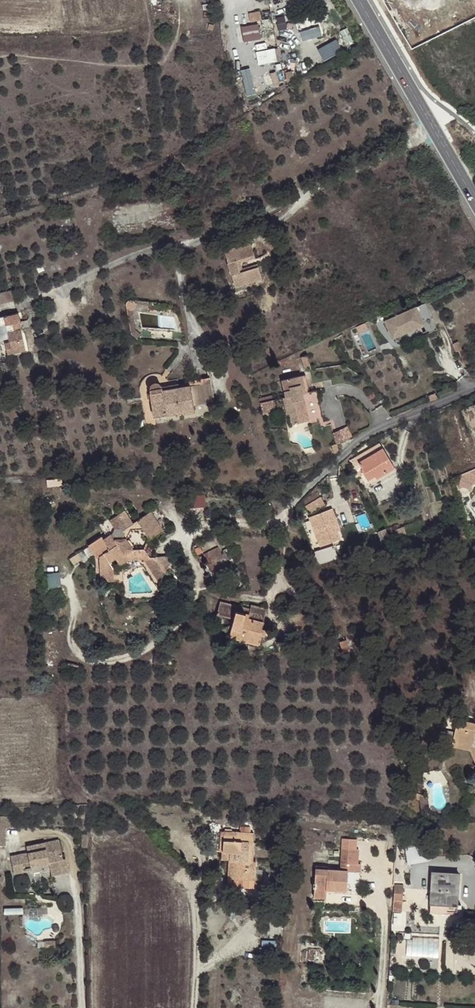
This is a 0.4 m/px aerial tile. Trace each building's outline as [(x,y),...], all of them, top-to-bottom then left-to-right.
[(249,12),(251,21),(262,19),(260,10),(249,12)] [(260,23),(242,25),(243,40),(261,39),(260,23)] [(302,39),(322,36),(321,26),(301,29),(302,39)] [(323,57),(342,50),(338,39),(319,47),(323,57)] [(256,51),(260,64),(278,60),(275,47),(256,51)] [(269,86),(281,81),(277,71),(265,76),(269,86)] [(254,252),(250,241),(224,249),(236,285),(262,276),(258,265),(239,271),(235,259),(254,252)] [(255,255),(254,252),(235,259),(239,271),(258,265),(258,262),(240,268),(238,261),(255,255)] [(126,307),(127,308),(129,310),(132,310),(135,308),(136,306),(136,304),(135,301),(133,299),(130,299),(127,301),(126,303),(126,305),(126,306),(126,307)] [(428,333),(438,329),(426,302),(385,321),(393,338),(424,324),(428,333)] [(7,325),(11,343),(6,343),(8,355),(26,352),(23,330),(15,331),(15,324),(22,323),(20,314),(0,317),(0,326),(7,325)] [(359,325),(367,348),(375,346),(368,322),(359,325)] [(131,334),(138,340),(142,335),(135,329),(131,334)] [(309,384),(307,375),(282,381),(286,398),(283,398),(287,416),(290,415),(292,425),(323,418),(316,391),(311,392),(306,394),(304,385),(309,384)] [(194,406),(214,403),(210,379),(189,382),(190,386),(162,391),(161,387),(160,384),(159,383),(156,382),(153,383),(151,385),(150,388),(151,393),(149,393),(153,418),(166,415),(166,416),(194,412),(194,406)] [(350,426),(334,431),(337,442),(353,436),(350,426)] [(358,463),(382,449),(379,443),(371,433),(350,461),(360,477),(363,475),(361,471),(362,470),(358,463)] [(394,469),(382,449),(358,463),(362,470),(361,471),(363,475),(367,481),(374,477),(376,480),(394,469)] [(319,492),(302,501),(309,513),(325,504),(319,492)] [(190,507),(207,507),(206,493),(189,494),(190,507)] [(332,509),(329,510),(337,532),(340,530),(332,509)] [(309,517),(320,547),(340,540),(337,532),(329,510),(309,517)] [(114,575),(114,571),(110,563),(116,560),(120,567),(127,561),(143,560),(150,559),(149,558),(143,549),(132,550),(127,540),(132,530),(143,529),(150,540),(162,531),(150,512),(133,523),(126,512),(110,522),(108,519),(98,525),(105,535),(88,546),(95,557),(96,575),(100,575),(114,575)] [(333,547),(314,552),(317,564),(337,558),(333,547)] [(215,569),(226,563),(221,554),(210,561),(215,569)] [(150,559),(143,560),(159,583),(174,556),(149,558),(150,559)] [(259,635),(261,628),(265,609),(250,605),(249,609),(220,602),(216,615),(229,618),(233,619),(229,637),(257,644),(259,635)] [(262,636),(259,635),(257,644),(229,637),(233,619),(229,618),(225,639),(226,642),(228,644),(246,648),(247,645),(259,648),(262,636)] [(349,650),(346,640),(339,642),(342,653),(349,650)] [(456,720),(452,742),(474,747),(474,750),(474,723),(456,720)] [(452,742),(451,747),(470,751),(474,765),(474,750),(474,747),(452,742)] [(425,795),(421,794),(419,800),(421,815),(429,809),(428,796),(425,795)] [(248,861),(252,861),(253,833),(250,833),(250,827),(239,827),(239,832),(223,832),(222,852),(222,859),(229,860),(248,861)] [(53,861),(56,875),(68,873),(65,859),(63,859),(61,849),(47,852),(45,843),(26,846),(27,853),(10,856),(13,873),(23,872),(22,863),(29,862),(30,866),(48,862),(53,861)] [(429,861),(428,847),(408,848),(409,862),(429,861)] [(348,863),(358,864),(359,850),(341,848),(339,870),(315,869),(313,897),(325,898),(326,889),(347,890),(348,872),(348,863)] [(247,870),(248,861),(229,860),(227,884),(237,885),(237,879),(252,879),(253,871),(247,870)] [(51,876),(56,875),(53,861),(48,862),(51,876)] [(361,864),(358,864),(348,863),(348,872),(360,872),(361,864)] [(430,904),(456,905),(459,874),(432,872),(430,904)] [(402,901),(403,885),(394,885),(393,901),(402,901)] [(456,912),(456,905),(430,904),(429,913),(447,914),(447,911),(456,912)] [(281,928),(282,918),(270,917),(269,927),(281,928)]
